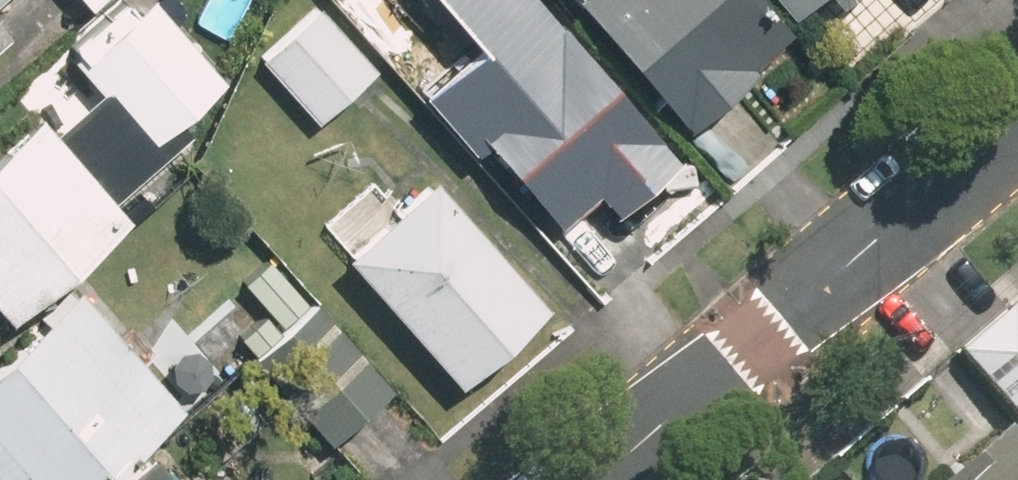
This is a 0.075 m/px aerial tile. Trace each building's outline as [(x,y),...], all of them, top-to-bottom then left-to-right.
[(115,226),(100,208),(167,151),(185,136),(171,119),(213,84),(143,0),(131,0),(62,58),(88,90),(35,134),(22,119),(0,138),(0,322),(115,226)] [(75,9),(86,0),(67,0),(75,9)] [(745,0),(547,0),(670,133),(777,34),(745,0)] [(773,20),(796,0),(755,0),(773,20)] [(821,9),(832,0),(813,0),(821,9)] [(314,5),(252,61),(308,124),(371,69),(314,5)] [(588,227),(652,174),(639,159),(653,147),(550,24),(507,60),(491,40),(460,66),(446,49),(429,63),(383,9),(353,34),(454,154),(462,148),(595,308),(631,278),(588,227)] [(533,308),(417,181),(391,205),(370,182),(318,230),(339,254),(329,263),(444,389),(533,308)] [(386,389),(265,252),(230,283),(275,334),(243,362),(319,448),(386,389)] [(0,351),(0,479),(7,479),(9,478),(10,479),(87,479),(171,407),(139,369),(157,353),(135,327),(116,343),(70,290),(0,351)] [(1003,314),(949,360),(1017,442),(1017,332),(1003,314)] [(996,430),(936,479),(1017,479),(1017,455),(996,430)] [(137,452),(105,479),(197,479),(172,452),(152,470),(137,452)]
